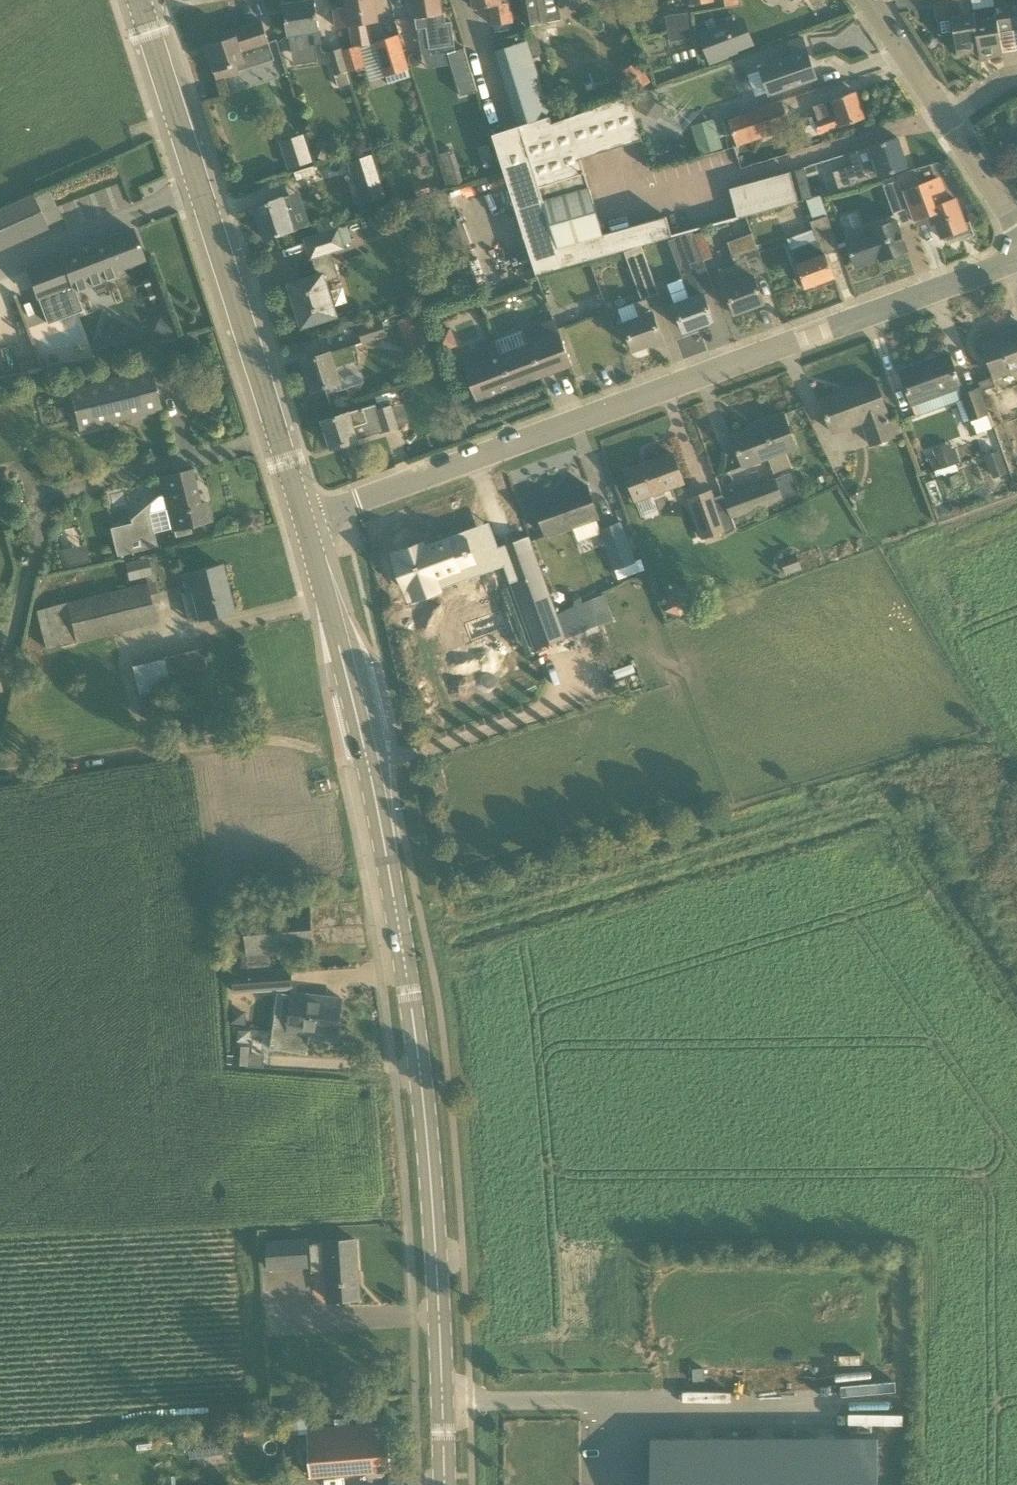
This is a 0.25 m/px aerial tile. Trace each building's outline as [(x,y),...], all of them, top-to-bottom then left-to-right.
[(321,43),(315,0),(311,0),(284,4),(289,35),(290,35),(292,45),(309,43),(310,44),(321,43)] [(351,26),(354,46),(372,43),(369,22),(378,21),(374,0),(346,0),(347,7),(334,9),(337,29),(351,26)] [(416,18),(428,16),(431,32),(427,33),(430,46),(447,44),(444,30),(443,30),(441,14),(442,13),(440,0),(413,0),(416,18)] [(474,8),(489,6),(492,26),(513,22),(510,2),(502,3),(501,0),(473,0),(474,8)] [(524,5),(527,24),(547,21),(544,0),(523,0),(524,5)] [(973,13),(961,15),(958,0),(919,0),(920,4),(934,2),(937,20),(952,17),(957,53),(979,50),(973,13)] [(1009,3),(1013,29),(1016,29),(1016,2),(1009,3)] [(1009,3),(994,5),(973,9),(973,13),(979,50),(980,58),(1003,54),(999,31),(1013,29),(1009,3)] [(674,40),(692,37),(688,15),(670,18),(674,40)] [(734,57),(746,52),(734,20),(722,24),(698,33),(710,65),(734,57)] [(270,44),(269,40),(262,21),(221,34),(223,40),(208,45),(210,51),(206,52),(208,58),(210,57),(217,80),(240,72),(238,65),(248,61),(245,52),(270,44)] [(493,41),(499,61),(520,125),(493,134),(537,273),(671,236),(667,221),(665,217),(605,233),(580,157),(644,139),(635,107),(634,105),(632,99),(553,124),(524,31),(493,41)] [(374,41),(388,83),(410,76),(396,34),(374,41)] [(931,48),(936,47),(938,43),(937,39),(933,36),(928,37),(925,42),(927,46),(931,48)] [(774,63),(774,64),(761,68),(769,92),(782,88),(783,89),(816,77),(803,38),(790,42),(795,56),(774,63)] [(359,45),(342,50),(349,71),(365,66),(359,45)] [(349,71),(342,50),(342,51),(341,47),(328,51),(336,75),(347,71),(349,71)] [(464,48),(447,53),(460,96),(477,91),(464,48)] [(636,91),(651,81),(638,61),(623,71),(636,91)] [(347,71),(336,75),(339,87),(351,83),(347,71)] [(855,91),(833,99),(833,100),(813,106),(815,112),(818,119),(819,121),(815,123),(817,130),(819,133),(864,118),(859,104),(855,91)] [(635,107),(644,113),(652,100),(641,94),(634,105),(635,107)] [(761,109),(727,120),(736,145),(791,126),(784,106),(763,114),(761,109)] [(691,125),(700,155),(723,148),(714,118),(691,125)] [(995,125),(983,129),(987,140),(999,137),(995,125)] [(289,169),(313,161),(304,134),(280,141),(289,169)] [(880,175),(880,176),(907,167),(897,137),(870,145),(870,146),(860,149),(849,152),(850,154),(853,153),(856,164),(833,171),(839,190),(863,183),(862,180),(880,175)] [(316,146),(312,154),(326,161),(330,152),(316,146)] [(372,154),(347,162),(362,206),(386,198),(372,154)] [(975,234),(972,226),(970,220),(969,221),(969,222),(964,223),(955,198),(945,202),(940,204),(932,180),(926,164),(899,174),(906,194),(904,195),(913,221),(928,215),(929,216),(932,224),(937,222),(942,237),(946,236),(948,241),(947,242),(947,243),(974,233),(974,234),(975,234)] [(799,201),(790,171),(730,188),(737,216),(738,218),(799,201)] [(906,194),(899,174),(897,174),(897,175),(883,181),(890,200),(904,195),(906,194)] [(68,227),(130,204),(121,181),(59,204),(68,227)] [(448,191),(432,196),(436,207),(451,202),(448,191)] [(14,202),(0,208),(0,249),(48,228),(32,193),(14,202)] [(265,239),(294,229),(288,210),(293,208),(289,195),(254,206),(265,239)] [(820,195),(807,199),(813,220),(827,215),(820,195)] [(982,208),(968,214),(970,220),(972,226),(989,218),(982,208)] [(827,215),(813,220),(810,221),(813,229),(817,240),(791,250),(797,264),(805,287),(822,281),(830,278),(834,276),(826,253),(839,248),(827,215)] [(880,220),(866,225),(868,230),(867,230),(868,232),(847,240),(856,266),(880,258),(881,259),(907,250),(896,220),(882,225),(880,220)] [(344,245),(339,228),(306,238),(312,259),(313,259),(331,253),(346,248),(344,245)] [(143,259),(132,229),(60,257),(60,259),(27,271),(37,298),(46,323),(81,310),(74,292),(118,276),(115,269),(143,259)] [(703,231),(694,235),(703,260),(713,257),(703,231)] [(669,240),(682,275),(690,298),(674,304),(684,331),(714,321),(704,294),(714,291),(703,260),(694,235),(693,232),(669,240)] [(719,270),(724,285),(735,313),(764,302),(754,276),(766,271),(752,233),(728,242),(735,264),(719,270)] [(641,246),(624,252),(637,289),(655,283),(641,246)] [(318,275),(317,275),(290,283),(304,325),(338,314),(327,280),(338,276),(334,262),(316,268),(318,275)] [(652,312),(647,298),(642,300),(634,302),(639,317),(623,322),(634,350),(663,339),(653,312),(652,312)] [(421,312),(398,320),(408,351),(431,343),(421,312)] [(341,330),(357,325),(354,313),(337,318),(341,330)] [(493,357),(465,368),(477,401),(572,365),(555,319),(524,331),(529,343),(502,353),(497,341),(488,344),(493,357)] [(383,324),(382,320),(360,327),(365,342),(387,335),(383,324)] [(1016,369),(1016,328),(1007,331),(1008,335),(983,345),(995,378),(1016,369)] [(352,345),(331,352),(304,360),(313,391),(341,382),(336,367),(357,360),(352,345)] [(972,425),(976,434),(980,433),(995,427),(990,412),(987,413),(978,388),(964,393),(961,386),(949,353),(900,371),(912,404),(916,415),(957,401),(961,399),(968,419),(969,421),(971,420),(972,425)] [(159,409),(150,370),(70,390),(79,429),(159,409)] [(443,370),(418,379),(432,420),(458,411),(443,370)] [(982,391),(996,386),(993,377),(978,382),(982,391)] [(821,399),(833,433),(862,422),(870,445),(896,435),(895,434),(904,431),(899,417),(890,420),(875,379),(821,399)] [(398,427),(389,399),(323,420),(331,448),(398,427)] [(786,450),(796,446),(784,413),(755,423),(757,427),(732,436),(743,466),(768,456),(774,472),(792,465),(786,450)] [(952,449),(950,443),(933,449),(939,469),(960,462),(956,447),(952,449)] [(993,477),(1007,472),(1000,450),(985,455),(993,477)] [(665,492),(664,489),(684,482),(673,453),(625,471),(630,484),(626,486),(631,500),(652,493),(653,496),(665,492)] [(160,477),(165,494),(157,495),(151,502),(148,514),(150,519),(113,528),(119,554),(158,544),(155,531),(173,527),(174,529),(176,529),(178,534),(190,531),(189,526),(210,520),(206,503),(199,504),(190,469),(160,477)] [(733,517),(783,499),(775,478),(725,497),(733,517)] [(547,536),(598,517),(587,485),(535,503),(547,536)] [(737,529),(733,517),(725,497),(713,501),(709,490),(688,497),(703,539),(724,531),(725,533),(737,529)] [(600,530),(614,569),(636,561),(622,523),(600,530)] [(504,566),(510,582),(523,622),(531,649),(564,638),(557,614),(529,537),(498,548),(495,543),(474,551),(481,573),(504,566)] [(401,558),(396,560),(399,569),(397,570),(398,571),(400,570),(402,576),(400,577),(401,578),(402,578),(406,587),(411,584),(416,597),(421,596),(421,597),(423,597),(422,595),(433,591),(433,593),(435,592),(434,591),(438,589),(434,576),(473,561),(470,553),(470,552),(465,539),(449,545),(447,538),(423,547),(422,546),(422,544),(414,547),(414,545),(412,546),(413,548),(408,549),(408,548),(406,548),(407,550),(399,552),(401,558)] [(59,566),(84,560),(80,544),(55,549),(59,566)] [(795,552),(779,558),(785,574),(801,568),(795,552)] [(147,557),(124,562),(128,580),(151,575),(147,557)] [(182,574),(187,591),(181,593),(188,620),(200,617),(201,619),(233,611),(221,564),(182,574)] [(146,584),(36,610),(45,649),(155,623),(146,584)] [(670,595),(665,611),(681,615),(685,599),(670,595)] [(589,600),(575,605),(585,630),(595,626),(598,625),(589,600)] [(575,605),(557,614),(564,638),(585,630),(575,605)] [(200,648),(163,657),(170,686),(207,677),(200,648)] [(174,701),(145,708),(147,718),(176,711),(174,701)] [(225,973),(231,972),(280,968),(278,951),(313,948),(310,906),(244,912),(245,927),(222,929),(225,973)] [(231,972),(233,994),(245,993),(293,989),(291,969),(280,970),(280,968),(231,972)] [(279,995),(276,1017),(274,1017),(271,1049),(308,1052),(310,1032),(338,1035),(342,998),(292,992),(292,994),(286,993),(279,995)] [(232,1023),(245,1024),(246,1010),(233,1009),(232,1023)] [(250,1030),(238,1029),(236,1041),(248,1042),(250,1030)] [(230,1063),(233,1063),(233,1064),(248,1065),(249,1053),(249,1046),(234,1045),(233,1055),(230,1055),(228,1055),(227,1063),(230,1063)] [(267,1242),(269,1268),(289,1267),(289,1260),(307,1258),(306,1239),(267,1242)] [(356,1239),(324,1241),(325,1244),(326,1269),(328,1300),(359,1298),(356,1239)] [(244,1436),(261,1434),(260,1422),(242,1424),(244,1436)] [(387,1422),(306,1428),(309,1476),(390,1470),(387,1422)] [(652,1484),(879,1484),(879,1437),(652,1438),(652,1484)] [(150,1440),(134,1442),(135,1452),(152,1450),(151,1440),(150,1440)]
